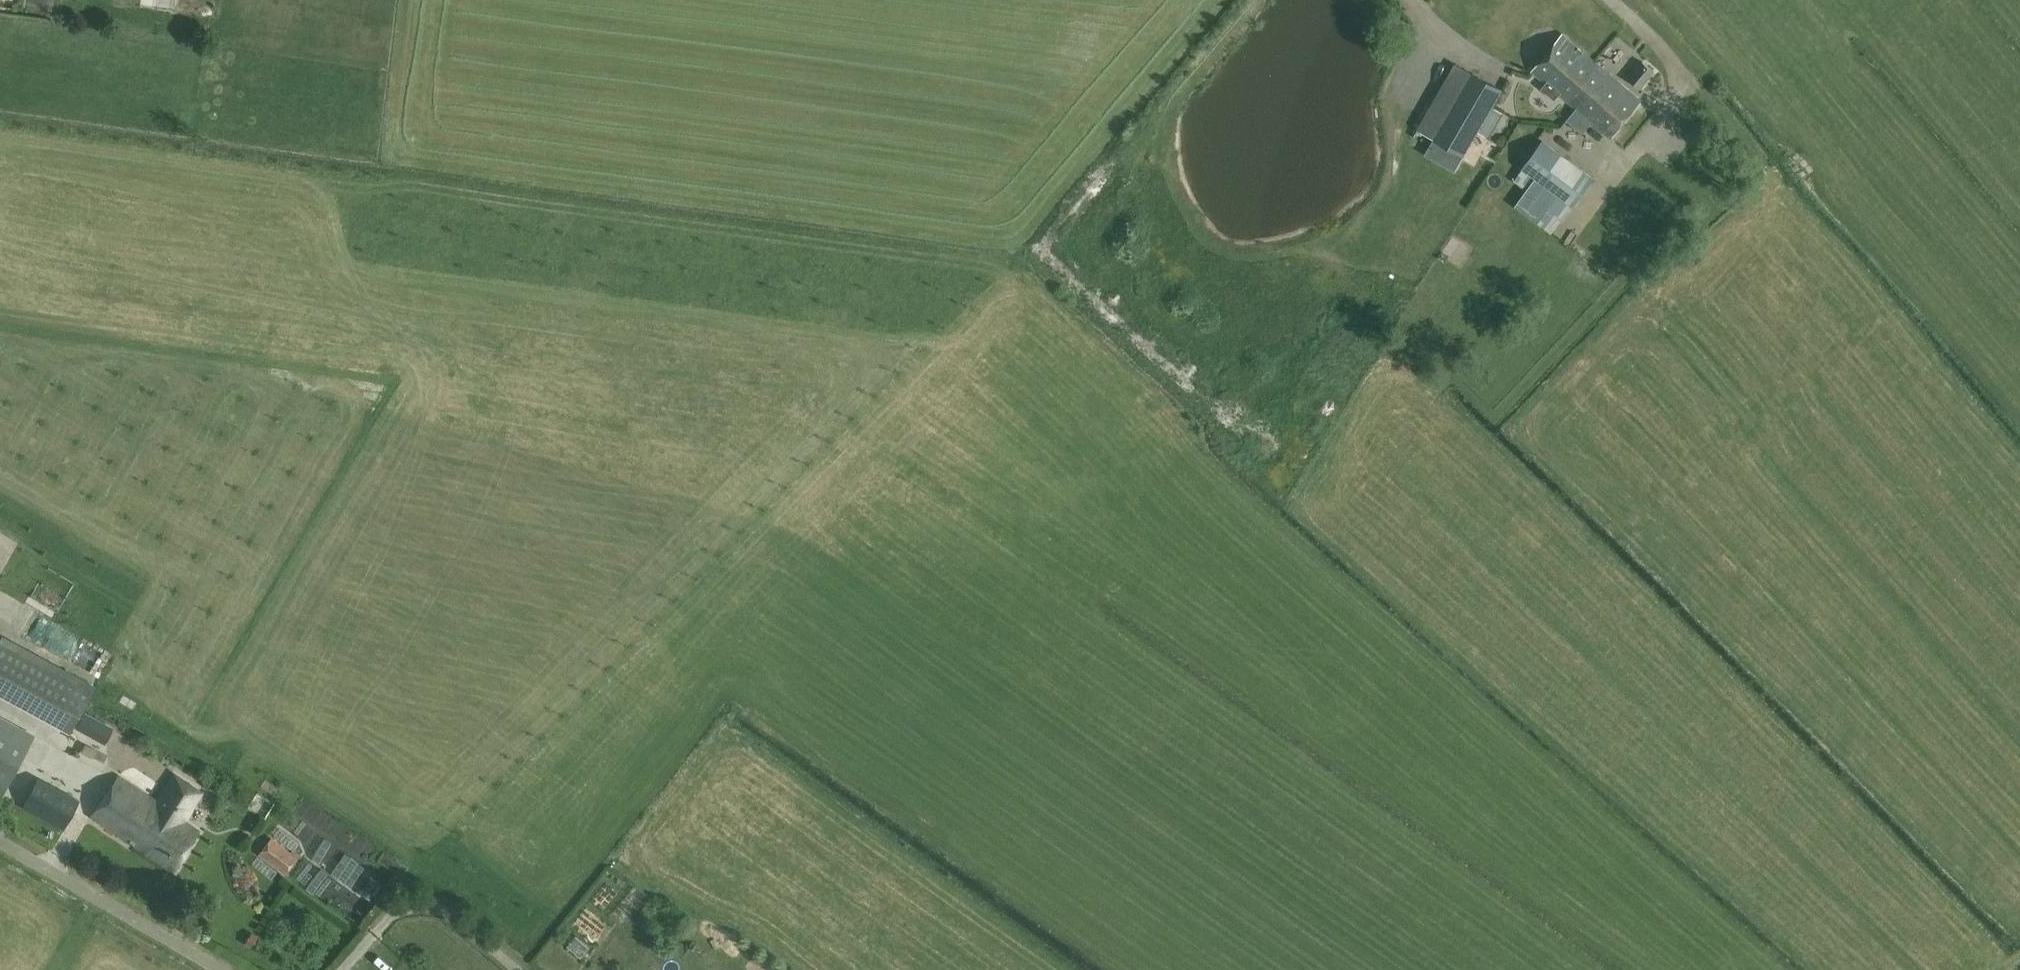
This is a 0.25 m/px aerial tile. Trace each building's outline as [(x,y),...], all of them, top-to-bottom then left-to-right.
[(44,29),(44,37),(68,38),(68,30),(44,29)] [(1577,82),(1595,60),(1563,33),(1533,70),(1547,82),(1542,87),(1555,98),(1560,93),(1577,107),(1589,92),(1577,82)] [(1589,92),(1577,107),(1580,109),(1574,116),(1584,125),(1589,118),(1610,135),(1641,98),(1595,60),(1577,82),(1589,92)] [(1641,89),(1656,71),(1642,60),(1628,78),(1641,89)] [(1421,130),(1432,137),(1465,155),(1503,91),(1471,72),(1459,65),(1421,130)] [(1595,178),(1543,141),(1523,169),(1546,186),(1536,201),(1564,221),(1595,178)] [(3,637),(0,643),(0,685),(73,725),(94,686),(3,637)] [(113,728),(85,713),(77,727),(105,742),(113,728)] [(37,738),(0,718),(0,794),(5,797),(37,738)] [(72,742),(54,738),(51,753),(69,756),(72,742)] [(185,821),(202,792),(176,776),(158,804),(119,778),(94,817),(175,869),(200,831),(185,821)] [(67,830),(81,802),(41,780),(26,808),(67,830)] [(280,872),(293,856),(274,840),(261,856),(280,872)] [(303,884),(314,892),(328,873),(317,865),(303,884)] [(576,936),(565,946),(579,961),(590,950),(576,936)]
